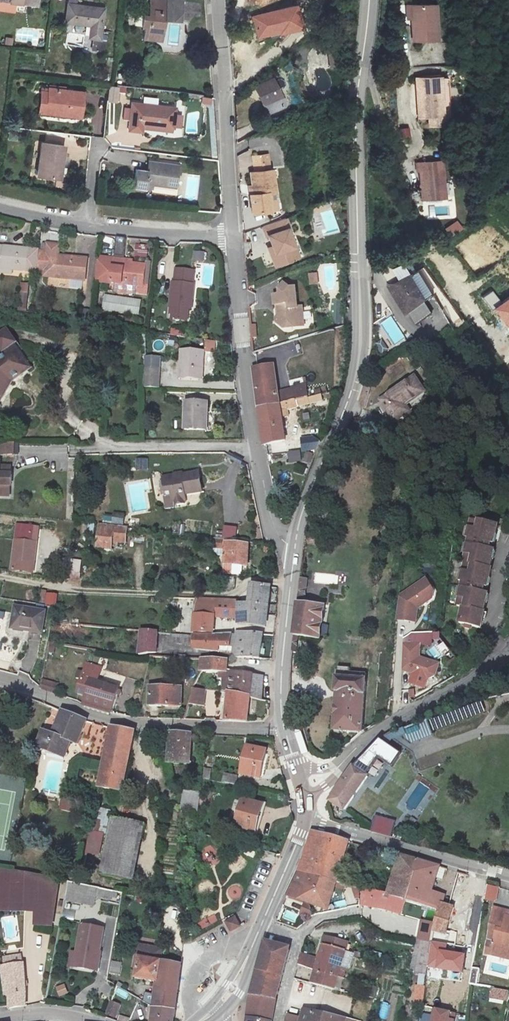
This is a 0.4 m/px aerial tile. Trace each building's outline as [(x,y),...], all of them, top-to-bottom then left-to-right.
[(187,2),(174,0),(155,0),(153,17),(148,16),(147,27),(151,27),(149,41),(159,42),(160,36),(166,37),(168,20),(185,22),(187,2)] [(100,35),(104,5),(70,1),(68,18),(92,22),(91,34),(100,35)] [(298,3),(252,14),(257,37),(303,27),(298,3)] [(430,6),(407,9),(409,20),(412,46),(435,42),(430,6)] [(409,20),(407,9),(400,10),(402,21),(409,20)] [(445,117),(442,75),(418,77),(419,102),(424,102),(425,119),(445,117)] [(274,83),(258,91),(267,107),(279,101),(275,91),(278,90),(274,83)] [(51,88),(49,106),(62,107),(62,114),(83,117),(85,91),(51,88)] [(132,102),(129,129),(142,131),(143,123),(172,126),(173,108),(132,102)] [(48,113),(62,114),(62,107),(49,106),(48,113)] [(250,118),(240,118),(240,128),(251,127),(250,118)] [(263,134),(244,139),(245,149),(249,153),(261,152),(262,154),(249,156),(251,171),(246,172),(247,183),(243,185),(248,214),(277,209),(271,167),(278,166),(274,141),(263,134)] [(66,142),(44,140),(41,172),(60,174),(61,158),(65,158),(66,142)] [(140,168),(136,189),(149,190),(150,182),(177,185),(180,164),(154,161),(152,170),(140,168)] [(442,201),(439,164),(415,167),(416,177),(421,177),(423,204),(442,201)] [(338,232),(331,209),(324,211),(321,202),(311,205),(322,237),(338,232)] [(280,229),(284,227),(279,213),(256,222),(259,231),(265,229),(269,239),(271,244),(264,247),(270,263),(288,256),(283,241),(284,241),(280,229)] [(456,219),(443,227),(449,236),(462,227),(456,219)] [(283,241),(288,256),(294,253),(284,227),(280,229),(284,241),(283,241)] [(146,256),(146,245),(136,245),(136,256),(146,256)] [(0,246),(0,266),(37,270),(39,249),(0,246)] [(48,250),(39,249),(37,270),(46,271),(45,275),(86,278),(88,258),(60,255),(61,247),(48,246),(48,250)] [(192,261),(204,261),(204,251),(192,251),(192,261)] [(115,258),(102,257),(99,280),(108,281),(108,274),(113,274),(115,258)] [(418,305),(427,300),(402,257),(385,266),(391,278),(381,283),(390,300),(393,298),(403,314),(409,326),(425,317),(418,305)] [(139,261),(115,258),(113,274),(108,274),(108,281),(117,282),(119,263),(139,265),(139,261)] [(139,265),(119,263),(117,282),(122,283),(121,290),(139,292),(139,285),(148,286),(151,266),(139,265)] [(308,273),(309,284),(318,283),(318,272),(308,273)] [(198,278),(176,276),(174,301),(177,302),(176,314),(190,315),(192,304),(195,304),(198,278)] [(27,310),(28,282),(18,282),(17,310),(27,310)] [(293,322),(295,328),(307,328),(306,309),(301,309),(300,288),(292,289),(288,285),(283,289),(284,296),(278,296),(279,307),(281,306),(281,317),(278,319),(279,325),(286,331),(293,322)] [(498,302),(491,290),(482,295),(490,307),(498,302)] [(492,307),(505,325),(508,322),(508,295),(492,307)] [(341,299),(335,300),(338,316),(344,315),(341,299)] [(286,331),(295,328),(293,322),(286,331)] [(205,340),(204,351),(215,351),(215,340),(205,340)] [(12,376),(30,362),(14,347),(0,356),(0,394),(12,376)] [(185,353),(183,377),(205,379),(207,355),(185,353)] [(137,379),(151,380),(153,363),(137,361),(137,379)] [(263,405),(298,397),(311,394),(307,377),(292,381),(293,386),(280,389),(275,363),(257,367),(263,405)] [(408,379),(378,398),(385,409),(380,412),(387,422),(401,413),(397,407),(417,393),(408,379)] [(299,404),(298,397),(263,405),(268,442),(269,442),(287,438),(282,408),(299,404)] [(378,398),(373,401),(380,412),(385,409),(378,398)] [(189,399),(187,426),(210,428),(211,400),(189,399)] [(299,439),(300,450),(314,449),(317,441),(309,438),(299,439)] [(14,454),(14,442),(0,442),(0,454),(14,454)] [(289,461),(300,460),(299,452),(288,453),(289,461)] [(305,452),(304,461),(311,462),(312,453),(305,452)] [(148,470),(147,457),(135,458),(136,470),(148,470)] [(9,483),(10,472),(4,472),(4,464),(0,463),(0,482),(9,483)] [(203,471),(169,475),(171,492),(179,492),(180,502),(190,501),(188,491),(206,489),(203,471)] [(8,494),(9,483),(0,482),(0,494),(8,494)] [(505,542),(508,524),(481,519),(480,527),(477,526),(476,537),(479,537),(478,544),(475,543),(474,553),(477,554),(475,564),(477,564),(474,582),(470,582),(468,595),(470,595),(469,605),(474,605),(471,623),(495,626),(496,618),(495,618),(497,601),(495,601),(497,592),(494,592),(495,584),(496,584),(498,576),(501,577),(502,569),(500,568),(501,558),(500,558),(501,549),(498,548),(500,541),(505,542)] [(19,522),(12,568),(36,572),(38,541),(33,540),(35,525),(19,522)] [(131,528),(102,525),(100,546),(117,549),(118,544),(130,544),(131,528)] [(245,538),(214,535),(213,542),(220,543),(218,560),(241,563),(245,538)] [(68,560),(69,579),(81,578),(79,559),(68,560)] [(225,584),(232,584),(232,582),(237,583),(238,573),(226,573),(225,584)] [(306,595),(307,577),(299,577),(298,595),(306,595)] [(419,620),(421,606),(436,597),(438,590),(429,577),(402,594),(399,617),(419,620)] [(231,592),(232,601),(244,602),(246,583),(237,583),(232,582),(232,584),(231,592)] [(244,602),(232,601),(232,607),(261,609),(264,584),(246,583),(244,602)] [(45,604),(57,605),(57,593),(45,592),(45,604)] [(294,642),(292,672),(296,672),(296,664),(298,664),(299,658),(302,658),(304,635),(325,637),(329,605),(297,601),(294,642)] [(41,608),(11,603),(7,623),(23,626),(23,629),(36,631),(41,608)] [(231,626),(230,629),(228,643),(228,650),(253,652),(256,628),(231,626)] [(228,643),(230,629),(188,628),(188,642),(213,645),(213,642),(228,643)] [(158,654),(161,632),(143,631),(142,653),(158,654)] [(440,634),(432,634),(412,634),(402,641),(403,669),(410,673),(408,682),(424,687),(426,679),(436,675),(439,663),(421,657),(421,646),(430,646),(433,643),(433,640),(440,640),(440,634)] [(219,668),(221,656),(197,655),(196,665),(219,668)] [(455,657),(447,661),(450,668),(459,663),(455,657)] [(84,690),(81,699),(108,705),(115,680),(99,677),(101,663),(85,659),(76,688),(84,690)] [(332,728),(359,730),(362,670),(345,670),(345,666),(343,666),(344,662),(343,661),(342,661),(341,660),(339,661),(338,661),(337,662),(336,665),(334,665),(334,677),(332,676),(332,689),(334,690),(332,728)] [(225,679),(247,682),(250,669),(226,666),(225,679)] [(36,684),(51,689),(54,677),(38,672),(36,684)] [(146,678),(145,696),(175,698),(177,679),(146,678)] [(264,685),(247,682),(225,679),(224,685),(245,692),(264,697),(264,685)] [(245,692),(224,685),(211,684),(211,690),(222,691),(220,715),(242,717),(245,692)] [(291,704),(297,709),(302,711),(305,699),(291,696),(291,704)] [(177,713),(189,712),(191,700),(182,698),(177,713)] [(439,728),(489,709),(484,698),(435,717),(439,728)] [(61,708),(50,733),(46,746),(63,751),(68,739),(73,742),(83,719),(61,708)] [(423,725),(417,714),(382,734),(379,737),(393,735),(399,731),(406,735),(423,725)] [(101,734),(102,725),(89,723),(88,731),(101,734)] [(109,724),(97,785),(122,790),(132,729),(109,724)] [(46,746),(50,733),(40,730),(34,746),(45,750),(46,746)] [(169,760),(182,761),(187,761),(187,734),(170,733),(169,760)] [(396,770),(406,757),(379,737),(353,764),(363,771),(376,755),(396,770)] [(268,749),(248,744),(241,772),(260,777),(268,749)] [(353,764),(330,798),(343,807),(366,774),(363,771),(353,764)] [(235,784),(237,775),(223,772),(221,782),(235,784)] [(183,807),(198,808),(200,790),(185,788),(183,807)] [(61,798),(59,808),(71,811),(74,801),(61,798)] [(265,804),(246,799),(240,826),(258,830),(265,804)] [(134,876),(143,830),(145,821),(110,814),(108,821),(99,869),(134,876)] [(397,820),(377,814),(373,830),(393,835),(397,820)] [(311,829),(299,869),(315,872),(316,871),(335,878),(348,838),(311,829)] [(419,893),(424,877),(415,874),(420,858),(401,853),(388,894),(407,900),(410,892),(419,893)] [(415,874),(424,877),(438,881),(442,865),(420,858),(415,874)] [(330,894),(335,878),(316,871),(315,872),(299,869),(287,893),(326,905),(328,899),(335,901),(337,896),(330,894)] [(0,870),(0,911),(39,910),(39,927),(59,927),(62,877),(0,870)] [(489,886),(490,882),(473,876),(469,900),(471,900),(485,903),(486,903),(487,901),(489,886)] [(447,895),(435,890),(438,881),(424,877),(419,893),(410,892),(407,900),(427,906),(437,909),(440,910),(443,902),(446,903),(447,895)] [(65,902),(96,904),(97,885),(66,883),(65,902)] [(501,888),(489,886),(487,901),(498,903),(501,888)] [(403,915),(407,900),(388,894),(363,887),(362,905),(403,915)] [(485,903),(471,900),(468,916),(482,919),(485,903)] [(434,932),(447,936),(452,922),(456,907),(446,903),(443,902),(440,910),(434,932)] [(301,914),(310,915),(311,905),(303,904),(301,914)] [(488,943),(495,945),(493,957),(508,960),(508,913),(495,910),(488,943)] [(215,915),(197,921),(200,928),(218,922),(215,915)] [(237,916),(226,923),(232,933),(243,926),(237,916)] [(436,923),(422,920),(418,940),(432,943),(433,931),(436,923)] [(110,928),(83,924),(78,952),(73,951),(70,967),(102,973),(110,928)] [(25,928),(14,926),(13,931),(24,934),(25,928)] [(447,936),(434,932),(431,955),(444,957),(447,936)] [(478,941),(457,937),(453,962),(474,966),(478,941)] [(317,967),(341,974),(347,976),(349,968),(343,966),(348,949),(332,944),(333,940),(326,938),(317,967)] [(432,943),(418,940),(412,972),(428,975),(432,943)] [(486,955),(493,957),(495,945),(488,943),(486,955)] [(266,944),(254,997),(277,1000),(289,950),(266,944)] [(157,1020),(178,1020),(180,1006),(180,996),(184,966),(164,963),(166,951),(143,947),(141,959),(142,959),(141,969),(139,980),(160,984),(158,1007),(157,1020)] [(300,961),(309,964),(312,956),(302,952),(300,961)] [(2,965),(7,991),(9,1004),(29,1002),(27,986),(22,956),(14,958),(15,962),(2,965)] [(336,989),(341,974),(317,967),(313,982),(336,989)] [(59,997),(68,993),(64,983),(55,987),(59,997)] [(426,988),(418,987),(416,997),(425,998),(426,988)] [(508,1002),(508,997),(508,992),(492,989),(491,999),(508,1002)] [(277,1000),(254,997),(249,1020),(273,1020),(277,1000)] [(116,1018),(121,1003),(110,1000),(105,1015),(116,1018)] [(434,1009),(432,1020),(456,1020),(458,1013),(434,1009)] [(327,1015),(304,1011),(301,1020),(356,1020),(327,1015)] [(22,1020),(39,1020),(39,1015),(23,1013),(22,1020)]
